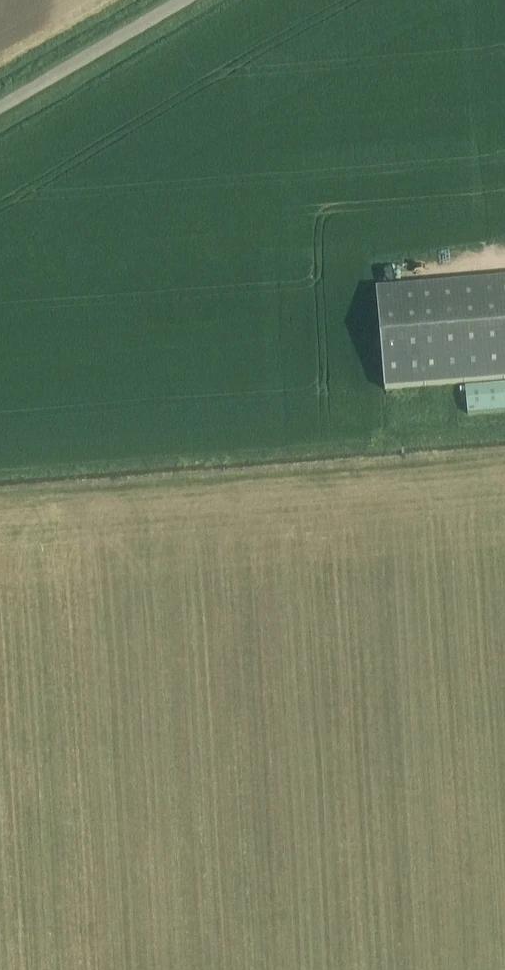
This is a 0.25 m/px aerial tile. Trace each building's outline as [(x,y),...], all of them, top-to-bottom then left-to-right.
[(384,391),(504,381),(504,278),(376,289),(384,391)] [(465,387),(466,400),(467,414),(504,411),(504,384),(465,387)]
